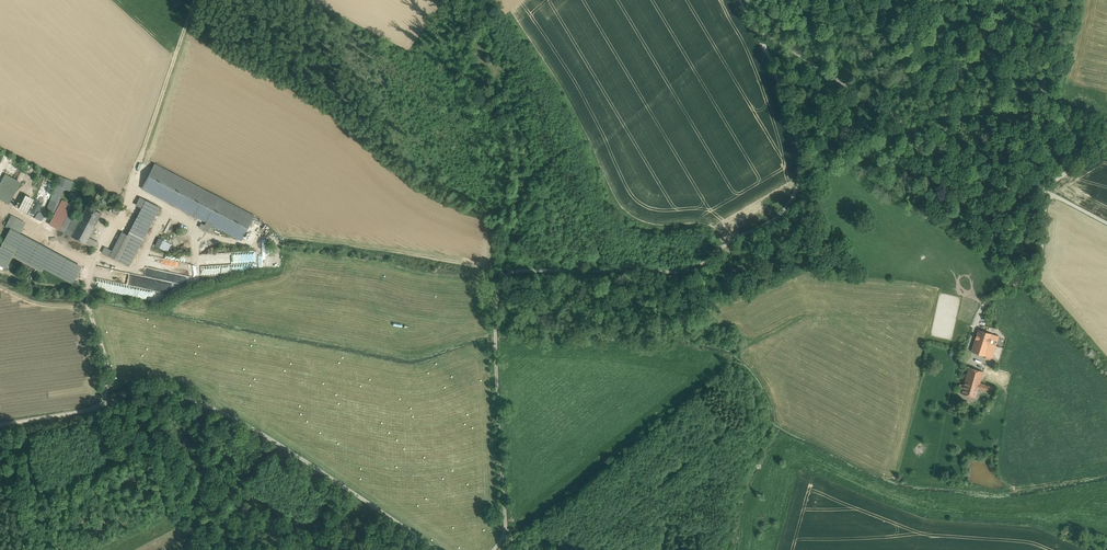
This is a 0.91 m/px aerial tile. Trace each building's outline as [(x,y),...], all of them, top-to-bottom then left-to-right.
[(254,215),(156,164),(143,189),(241,240),(254,215)] [(10,204),(21,181),(5,173),(0,183),(0,199),(10,204)] [(56,185),(47,209),(53,212),(62,187),(56,185)] [(26,194),(19,209),(29,213),(30,211),(37,215),(43,201),(37,199),(26,194)] [(102,213),(87,205),(81,217),(95,225),(102,213)] [(42,221),(45,213),(38,210),(35,218),(42,221)] [(70,211),(61,230),(66,233),(76,214),(70,211)] [(140,211),(128,234),(132,237),(142,242),(154,218),(140,211)] [(95,225),(81,217),(76,214),(66,233),(86,244),(88,239),(89,237),(95,225)] [(122,232),(109,256),(119,261),(132,237),(128,234),(122,232)] [(98,242),(89,237),(88,239),(94,242),(92,247),(95,249),(98,242)] [(132,237),(119,261),(129,266),(142,242),(132,237)] [(81,268),(52,252),(44,267),(44,266),(73,282),(81,268)] [(200,264),(210,264),(210,260),(208,261),(207,253),(200,254),(200,264)] [(161,275),(162,270),(185,274),(186,268),(189,268),(191,263),(149,255),(146,268),(159,270),(158,273),(158,275),(161,275)] [(101,268),(99,278),(124,282),(126,272),(101,268)] [(999,336),(978,330),(971,351),(992,358),(999,336)] [(983,372),(969,367),(961,393),(976,397),(979,388),(980,383),(983,372)] [(995,387),(980,383),(979,388),(994,393),(995,387)]
